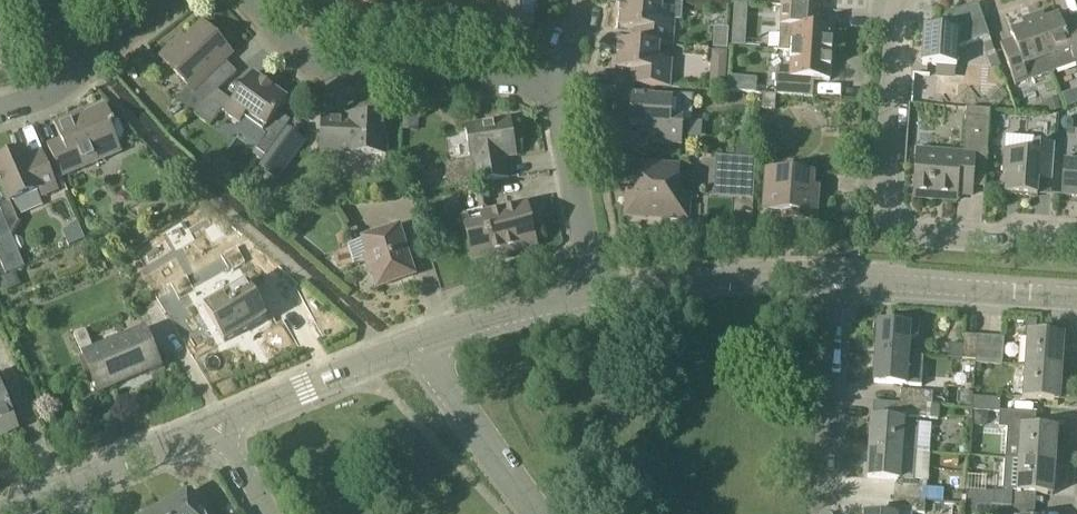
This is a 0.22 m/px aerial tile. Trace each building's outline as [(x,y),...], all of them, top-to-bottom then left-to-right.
[(2,64),(6,66),(25,58),(1,0),(0,0),(0,61),(2,64)] [(499,22),(535,24),(537,1),(516,0),(500,0),(499,22)] [(782,6),(820,9),(820,0),(783,0),(782,6)] [(675,19),(662,18),(663,4),(622,1),(621,28),(636,29),(635,44),(660,45),(673,46),(675,19)] [(990,36),(984,21),(978,3),(953,12),(952,22),(950,23),(949,23),(948,24),(947,24),(946,25),(945,26),(944,27),(944,28),(943,30),(926,28),(923,65),(957,67),(958,48),(990,36)] [(736,4),(735,19),(747,20),(748,5),(736,4)] [(792,51),(832,54),(834,28),(818,27),(820,9),(782,6),(779,51),(792,51)] [(1075,20),(1062,24),(1059,16),(1046,20),(1044,14),(1033,18),(1048,59),(1053,73),(1076,64),(1076,26),(1075,20)] [(1053,73),(1048,59),(1033,18),(1022,21),(1025,28),(1011,32),(1014,39),(1001,44),(1015,82),(1016,86),(1053,73)] [(193,115),(194,114),(218,91),(237,73),(226,61),(229,57),(219,47),(222,44),(203,23),(185,40),(182,37),(161,57),(190,87),(178,99),(193,115)] [(728,49),(729,35),(715,34),(714,48),(728,49)] [(660,45),(635,44),(620,43),(618,69),(633,70),(632,85),(670,88),(672,60),(659,59),(660,45)] [(815,80),(830,81),(832,54),(792,51),(791,67),(782,66),(778,70),(776,95),(814,97),(815,80)] [(711,75),(710,90),(726,91),(727,76),(711,75)] [(741,77),(729,76),(728,91),(740,92),(741,77)] [(288,99),(263,81),(258,88),(249,81),(233,102),(218,91),(194,114),(210,125),(222,109),(226,112),(225,113),(240,124),(244,118),(264,133),(288,99)] [(692,122),(694,95),(670,94),(670,99),(632,96),(630,125),(654,127),(653,142),(682,144),(684,121),(692,122)] [(776,95),(763,94),(762,109),(776,110),(776,95)] [(1058,96),(1047,100),(1051,113),(1062,109),(1058,96)] [(121,148),(118,141),(112,127),(116,126),(107,107),(78,119),(77,115),(55,125),(64,145),(51,150),(50,146),(48,147),(62,177),(122,151),(121,148)] [(967,109),(966,119),(990,121),(991,110),(967,109)] [(404,129),(419,129),(419,113),(404,113),(404,129)] [(388,137),(384,137),(385,118),(354,117),(354,122),(323,120),(321,152),(353,153),(353,155),(387,156),(388,137)] [(958,194),(973,195),(974,183),(984,184),(984,188),(986,188),(990,121),(966,119),(966,121),(968,121),(968,129),(966,129),(964,152),(918,149),(917,162),(914,198),(935,199),(936,194),(958,196),(958,194)] [(505,157),(516,155),(511,120),(467,127),(472,160),(445,164),(449,188),(478,183),(479,184),(508,180),(505,157)] [(688,138),(701,138),(701,122),(687,123),(688,138)] [(259,169),(278,183),(307,143),(288,129),(259,169)] [(276,141),(268,135),(257,150),(266,156),(276,141)] [(1055,144),(1034,142),(1034,143),(1007,141),(1007,151),(1005,151),(1004,174),(1007,174),(1006,194),(1038,196),(1039,180),(1053,181),(1055,144)] [(740,155),(753,156),(754,143),(741,142),(740,155)] [(28,159),(25,150),(0,161),(0,180),(10,203),(0,207),(0,208),(12,235),(19,223),(14,212),(42,200),(40,197),(58,190),(42,153),(28,159)] [(1065,160),(1063,196),(1076,197),(1076,160),(1065,160)] [(690,195),(677,194),(679,166),(692,166),(692,165),(635,161),(635,163),(644,164),(642,191),(633,191),(631,216),(646,217),(647,213),(662,214),(662,218),(688,219),(690,195)] [(751,168),(724,166),(723,188),(749,190),(751,168)] [(814,174),(767,171),(764,210),(785,212),(784,220),(816,222),(819,188),(813,188),(814,174)] [(480,211),(490,210),(487,191),(477,193),(480,211)] [(526,209),(522,211),(486,220),(484,215),(465,220),(474,259),(503,252),(503,253),(519,249),(517,241),(533,236),(526,209)] [(65,237),(69,247),(86,240),(81,229),(65,237)] [(399,230),(364,241),(334,251),(338,267),(365,258),(371,275),(376,273),(380,284),(378,285),(379,286),(414,275),(399,230)] [(0,242),(0,260),(7,275),(25,267),(12,237),(0,242)] [(139,250),(145,261),(158,253),(152,242),(139,250)] [(5,293),(22,286),(16,273),(0,280),(0,282),(5,293)] [(267,318),(247,283),(205,308),(225,342),(267,318)] [(877,353),(908,356),(909,341),(919,335),(920,318),(907,316),(906,327),(879,325),(877,353)] [(1024,331),(1050,331),(1050,318),(1025,318),(1024,331)] [(83,355),(95,350),(86,329),(74,334),(83,355)] [(146,329),(123,338),(125,345),(85,361),(99,394),(101,394),(100,391),(140,375),(141,377),(162,368),(146,329)] [(950,344),(949,359),(976,361),(978,336),(965,335),(964,345),(950,344)] [(1028,335),(1026,366),(1062,369),(1064,350),(1058,350),(1059,337),(1028,335)] [(1003,365),(1005,338),(978,336),(976,361),(976,364),(1003,365)] [(924,358),(908,356),(877,353),(874,382),(922,387),(924,358)] [(1023,398),(1055,401),(1056,388),(1061,388),(1062,369),(1026,366),(1023,398)] [(2,435),(17,428),(0,388),(0,430),(2,435)] [(934,393),(901,390),(900,403),(933,406),(934,393)] [(1001,399),(973,397),(972,411),(1000,412),(1001,399)] [(933,406),(900,403),(899,416),(932,419),(933,406)] [(1000,412),(972,411),(972,424),(999,426),(1000,413),(1000,412)] [(1008,429),(1006,459),(1019,460),(1056,462),(1057,444),(1058,431),(1053,431),(1035,430),(1036,415),(1000,413),(999,426),(999,429),(1008,429)] [(932,425),(904,422),(872,420),(870,450),(930,454),(932,425)] [(894,499),(926,501),(927,492),(928,482),(929,482),(931,454),(930,454),(870,450),(868,478),(895,480),(894,499)] [(967,491),(967,504),(995,506),(1006,507),(1008,507),(1011,507),(1013,492),(1017,492),(1048,494),(1054,495),(1054,482),(1056,462),(1019,460),(1006,459),(1004,494),(995,493),(967,491)] [(191,494),(176,503),(174,501),(161,508),(165,513),(203,513),(191,494)] [(922,513),(926,513),(926,501),(894,499),(893,512),(922,513)] [(967,504),(966,513),(993,513),(993,507),(995,507),(995,506),(967,504)]
